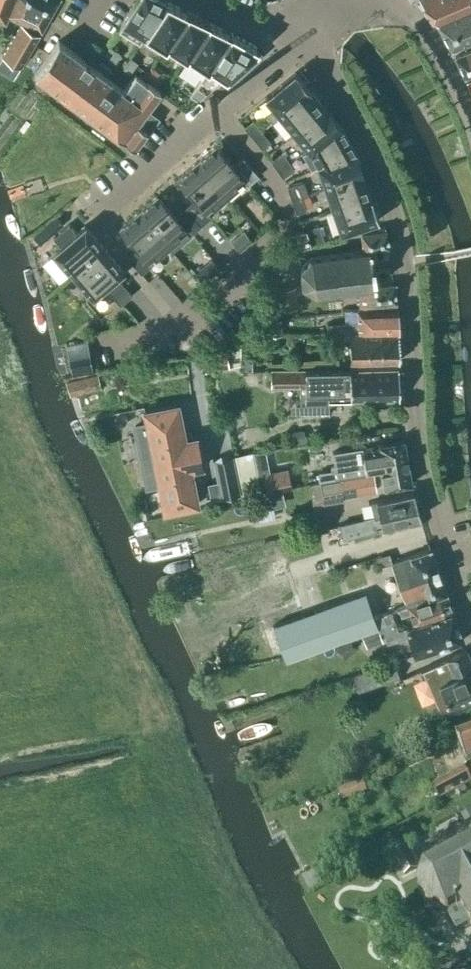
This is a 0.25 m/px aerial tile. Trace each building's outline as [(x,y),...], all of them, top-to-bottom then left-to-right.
[(58,0),(0,0),(0,19),(4,21),(7,15),(22,21),(2,56),(20,65),(47,21),(46,21),(58,0)] [(146,33),(166,1),(165,0),(137,0),(118,29),(139,43),(146,33)] [(437,24),(470,9),(470,0),(420,0),(437,24)] [(165,45),(187,11),(166,1),(146,33),(165,45)] [(182,61),(182,62),(208,21),(187,11),(165,45),(165,46),(167,43),(186,56),(182,61)] [(438,25),(451,49),(470,42),(470,11),(438,25)] [(201,73),(228,31),(208,21),(182,62),(201,73)] [(257,47),(230,32),(228,31),(201,73),(202,75),(189,95),(197,100),(196,101),(197,101),(230,72),(233,79),(260,55),(255,49),(257,47)] [(74,53),(58,41),(34,73),(50,85),(74,53)] [(120,54),(109,45),(104,53),(115,61),(120,54)] [(455,56),(466,80),(470,91),(470,51),(455,56)] [(67,98),(91,66),(74,53),(50,85),(67,98)] [(130,56),(122,68),(129,73),(137,62),(130,56)] [(67,98),(83,110),(108,78),(91,66),(67,98)] [(162,75),(151,67),(146,74),(157,82),(162,75)] [(279,115),(280,116),(311,91),(295,72),(264,97),(273,108),(265,115),(271,122),(279,115)] [(124,91),(100,123),(117,135),(153,86),(147,81),(146,82),(135,74),(123,90),(124,91)] [(100,123),(124,91),(123,90),(108,78),(83,110),(100,123)] [(142,116),(160,91),(153,86),(117,135),(133,148),(152,123),(142,116)] [(294,133),(325,108),(311,91),(280,116),(294,133)] [(309,151),(341,127),(325,108),(294,133),(309,151)] [(253,138),(260,132),(252,121),(244,128),(252,139),(253,138)] [(355,151),(342,127),(341,127),(309,151),(311,153),(318,164),(318,167),(356,154),(355,151)] [(253,138),(252,139),(261,150),(270,143),(260,132),(253,138)] [(215,146),(196,162),(224,195),(243,180),(247,185),(258,176),(242,157),(232,166),(215,146)] [(275,170),(288,161),(282,153),(270,162),(275,170)] [(326,188),(364,175),(356,154),(318,167),(326,188)] [(288,161),(275,170),(282,179),(294,170),(288,161)] [(177,178),(194,199),(185,207),(200,226),(211,216),(206,211),(224,195),(196,162),(177,178)] [(326,188),(333,210),(371,197),(364,175),(326,188)] [(291,201),(301,197),(297,184),(287,188),(291,201)] [(189,235),(200,226),(185,207),(174,216),(157,196),(138,212),(167,245),(185,229),(189,235)] [(301,197),(291,201),(295,214),(306,211),(301,197)] [(379,219),(371,197),(333,210),(341,233),(379,219)] [(148,261),(167,245),(138,212),(119,228),(137,249),(127,257),(141,274),(151,264),(148,261)] [(63,224),(55,215),(32,235),(40,243),(63,224)] [(53,252),(73,274),(104,248),(84,225),(75,233),(68,224),(53,237),(60,246),(53,252)] [(322,239),(317,225),(307,228),(312,242),(322,239)] [(358,288),(360,309),(396,308),(393,283),(375,286),(370,250),(389,247),(386,229),(385,229),(385,226),(377,228),(378,231),(361,233),(363,250),(312,257),(309,258),(301,267),(300,269),(301,284),(303,286),(314,292),(317,293),(358,288)] [(288,235),(292,249),(309,244),(305,230),(288,235)] [(252,240),(244,231),(231,242),(240,251),(252,240)] [(116,277),(123,270),(104,248),(73,274),(92,297),(104,287),(119,305),(132,295),(116,277)] [(276,289),(278,309),(297,307),(295,287),(276,289)] [(358,332),(398,331),(396,308),(360,309),(357,310),(358,324),(327,324),(327,333),(350,333),(358,333),(358,332)] [(268,320),(268,334),(281,334),(281,320),(268,320)] [(350,333),(351,363),(374,362),(398,361),(398,332),(373,332),(358,333),(350,333)] [(229,367),(226,350),(202,354),(205,371),(229,367)] [(91,369),(91,368),(89,356),(74,359),(77,371),(91,369)] [(240,365),(240,371),(252,371),(252,358),(240,358),(240,365)] [(300,403),(327,403),(327,400),(350,400),(378,399),(379,404),(393,399),(399,399),(398,368),(345,369),(305,369),(271,370),(271,385),(299,385),(300,403)] [(98,375),(66,383),(69,397),(101,390),(98,375)] [(194,475),(193,468),(202,466),(197,438),(187,439),(186,432),(183,432),(177,405),(144,411),(146,424),(135,426),(146,486),(158,484),(164,511),(197,504),(192,477),(194,475)] [(349,427),(339,428),(339,436),(349,436),(349,427)] [(303,429),(288,432),(291,445),(306,442),(303,429)] [(339,477),(381,470),(384,489),(411,484),(404,440),(361,448),(364,463),(347,465),(346,463),(330,466),(330,470),(317,472),(318,480),(339,477)] [(291,488),(287,469),(261,474),(265,493),(282,490),(291,488)] [(342,498),(376,492),(373,474),(339,479),(339,480),(320,483),(320,482),(309,484),(312,506),(343,500),(342,498)] [(240,494),(237,477),(207,483),(210,500),(240,494)] [(265,493),(254,495),(257,510),(273,507),(284,504),(282,490),(265,493)] [(420,517),(413,492),(373,501),(369,505),(372,518),(352,522),(355,535),(377,529),(377,527),(420,517)] [(430,549),(391,563),(406,605),(445,591),(430,549)] [(409,613),(413,625),(453,612),(445,591),(406,605),(386,612),(378,588),(273,626),(285,660),(361,633),(377,627),(373,617),(398,608),(401,616),(409,613)] [(380,624),(382,630),(387,643),(408,636),(414,655),(463,639),(453,612),(413,625),(397,630),(394,619),(380,624)] [(377,627),(361,633),(366,647),(382,641),(377,627)] [(421,670),(424,677),(434,673),(442,693),(436,695),(445,715),(465,707),(463,703),(470,699),(470,662),(465,649),(443,660),(442,660),(421,670)] [(353,675),(356,688),(380,680),(376,667),(353,675)] [(470,761),(470,730),(456,736),(467,763),(470,761)] [(466,771),(464,767),(433,784),(441,798),(470,782),(470,769),(466,771)] [(461,815),(465,823),(470,819),(470,809),(461,815)] [(426,868),(423,870),(424,870),(419,887),(418,887),(419,890),(427,904),(429,906),(446,910),(446,911),(457,930),(470,922),(470,923),(470,924),(470,844),(426,868)] [(417,868),(410,856),(396,864),(402,876),(417,868)]
